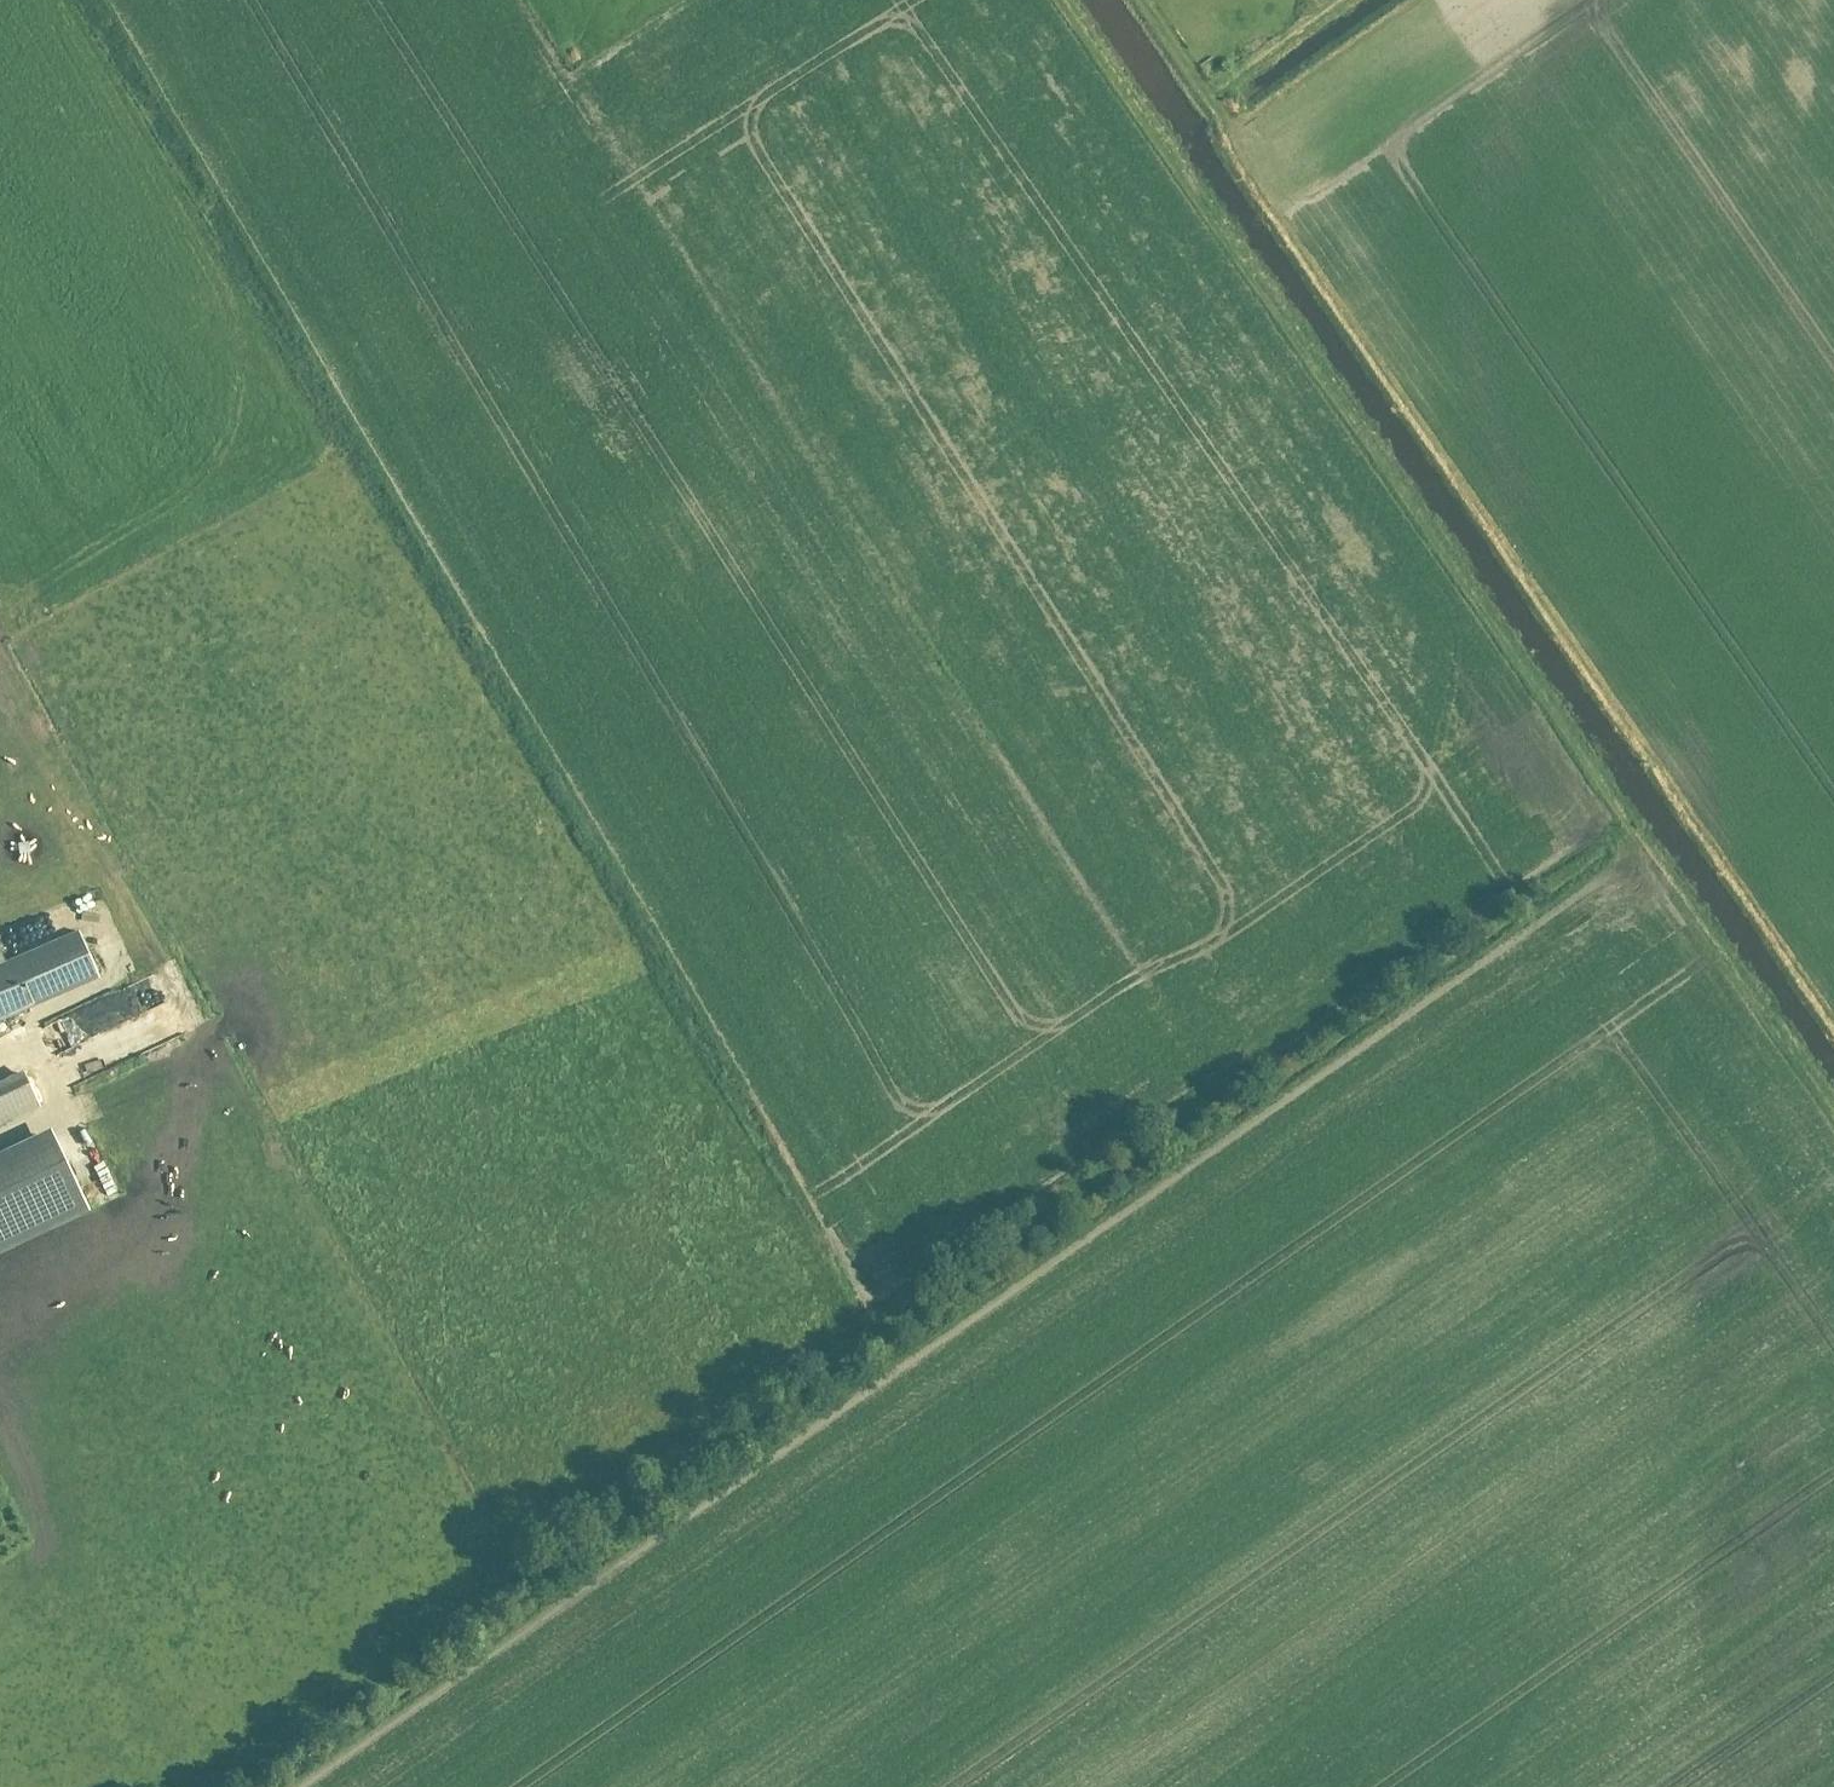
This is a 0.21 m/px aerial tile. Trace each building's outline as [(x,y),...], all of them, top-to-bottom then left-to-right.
[(98,977),(78,930),(5,963),(0,952),(0,1020),(98,977)]
